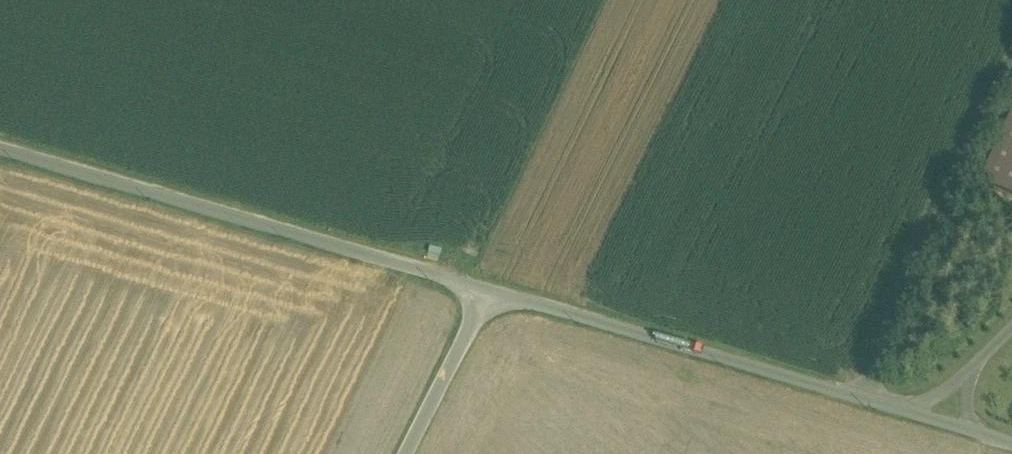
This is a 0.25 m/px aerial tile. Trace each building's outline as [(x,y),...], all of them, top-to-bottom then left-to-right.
[(986,187),(1011,199),(1011,130),(986,187)]
